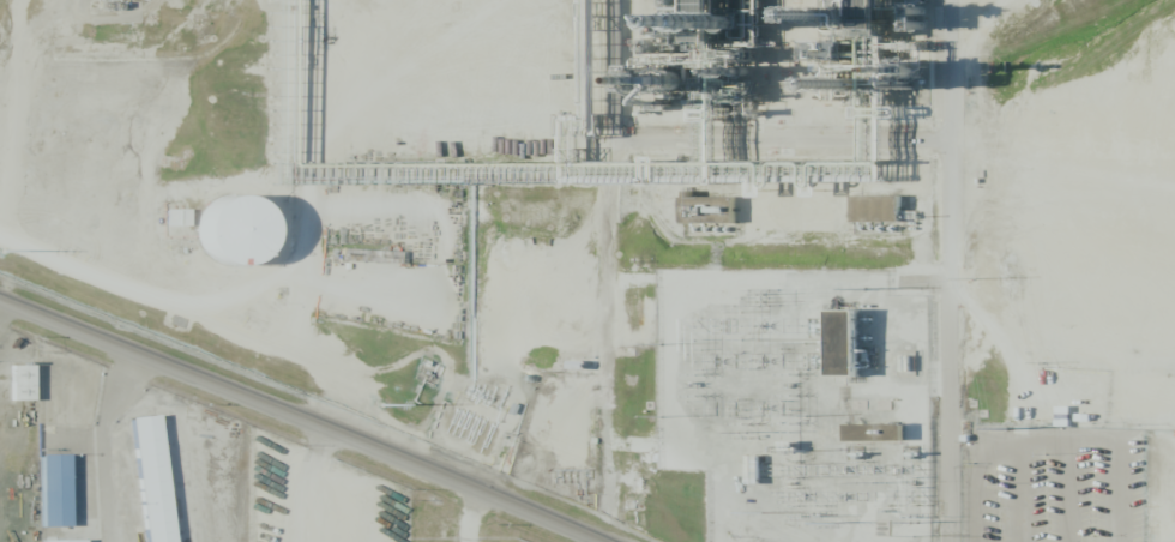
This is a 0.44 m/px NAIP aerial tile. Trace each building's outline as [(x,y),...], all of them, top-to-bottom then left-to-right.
[(675,15),(691,29),(705,25),(710,30),(703,32),(717,40),(720,37),(716,25),(725,23),(730,27),(733,27),(734,27),(736,11),(727,2),(736,0),(677,0),(675,15)] [(900,196),(852,195),(852,222),(900,223),(900,196)] [(188,210),(165,209),(164,226),(188,226),(188,210)] [(239,276),(227,266),(221,253),(219,237),(227,224),(237,215),(253,211),(267,213),(279,223),(285,236),(287,252),(279,265),(269,275),(254,278),(239,276)] [(828,377),(828,311),(861,309),(861,377),(828,377)] [(38,369),(41,405),(23,406),(20,371),(38,369)] [(163,421),(178,541),(152,541),(138,424),(163,421)] [(844,438),(844,423),(900,423),(900,438),(844,438)] [(47,531),(48,460),(73,462),(73,531),(47,531)]
